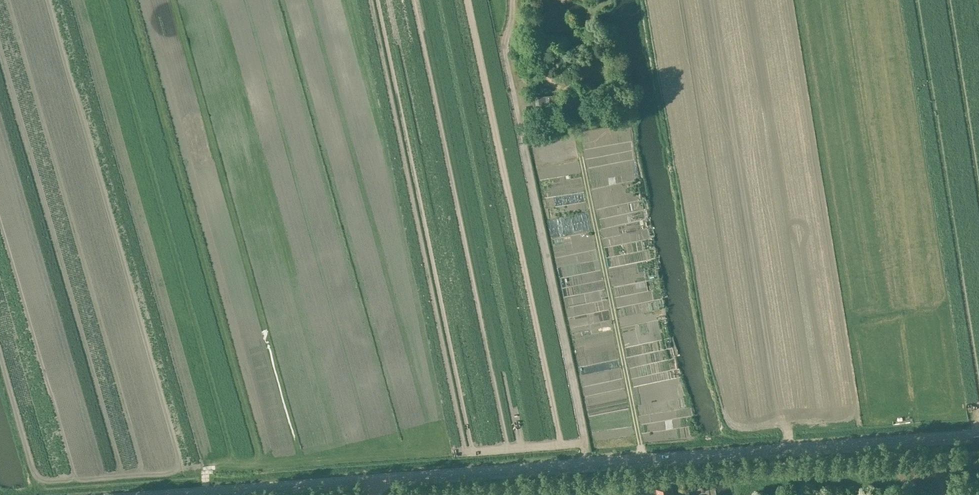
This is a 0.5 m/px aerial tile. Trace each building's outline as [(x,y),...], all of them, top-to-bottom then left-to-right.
[(671,485),(656,488),(657,494),(673,494),(671,485)]
